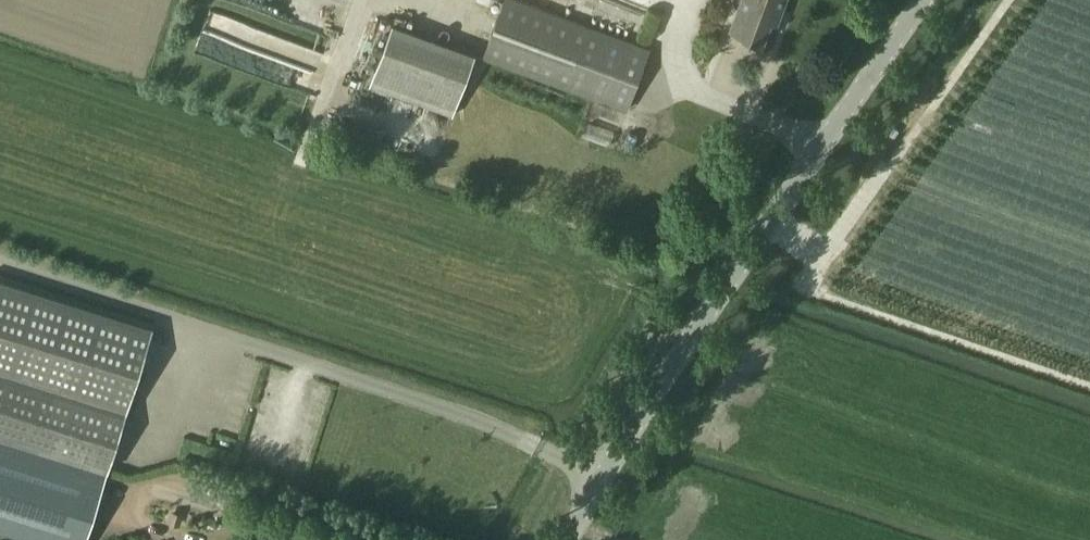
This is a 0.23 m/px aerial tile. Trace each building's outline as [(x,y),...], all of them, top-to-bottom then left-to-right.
[(649,48),(519,0),(504,0),(483,56),(626,109),(649,48)] [(784,0),(742,0),(731,29),(762,40),(770,20),(776,22),(784,0)] [(224,41),(230,44),(239,20),(212,10),(196,51),(217,59),(224,41)] [(475,53),(391,23),(369,84),(453,114),(475,53)] [(632,109),(628,118),(646,124),(650,115),(632,109)] [(608,141),(611,128),(589,123),(586,136),(608,141)] [(38,539),(86,539),(153,327),(0,279),(0,528),(38,539)] [(253,492),(249,507),(264,512),(269,497),(253,492)] [(171,511),(169,522),(180,524),(182,514),(171,511)]
